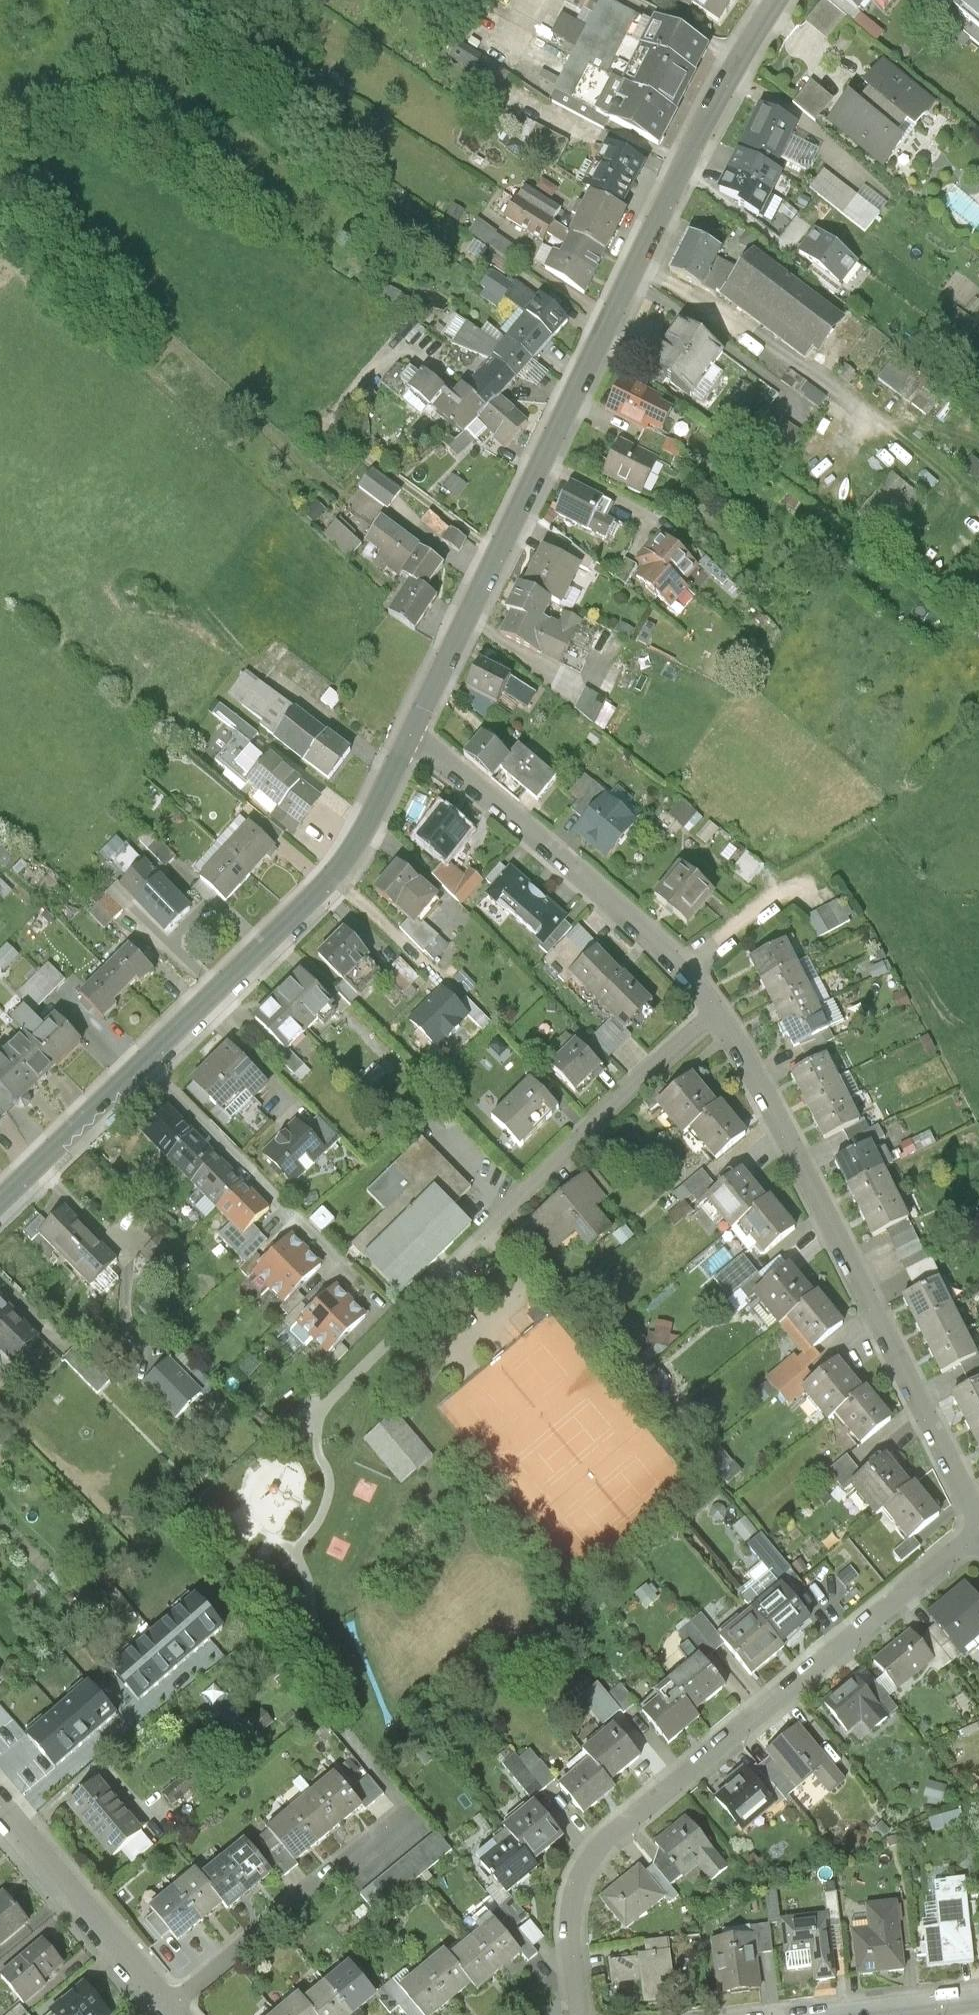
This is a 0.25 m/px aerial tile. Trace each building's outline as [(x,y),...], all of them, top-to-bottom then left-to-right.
[(673,1),(688,12),(691,8),(718,26),(735,0),(674,0),(673,1)] [(842,0),(824,0),(824,1),(846,19),(853,25),(862,15),(859,13),(842,0)] [(859,13),(870,0),(842,0),(859,13)] [(885,10),(893,0),(873,0),(885,10)] [(978,31),(978,0),(942,0),(978,31)] [(846,19),(824,1),(823,1),(825,3),(809,22),(828,38),(844,18),(846,20),(846,19)] [(650,29),(600,3),(554,92),(606,120),(622,88),(621,88),(630,71),(641,50),(640,49),(650,29)] [(690,75),(704,50),(653,24),(650,29),(640,49),(641,50),(630,71),(680,97),(691,76),(690,75)] [(502,57),(499,62),(487,56),(492,47),(465,32),(450,59),(500,86),(513,62),(502,57)] [(928,105),(886,70),(870,88),(874,92),(905,118),(913,124),(928,105)] [(672,114),(680,97),(630,71),(621,88),(622,88),(606,120),(608,121),(657,146),(673,115),(672,114)] [(830,101),(811,85),(795,104),(794,103),(793,104),(816,122),(816,121),(814,120),(830,101)] [(606,120),(554,92),(548,103),(586,123),(602,132),(608,121),(606,120)] [(905,118),(874,92),(859,110),(890,136),(905,118)] [(859,110),(851,103),(835,122),(882,161),(898,142),(890,136),(859,110)] [(797,124),(761,110),(739,153),(740,153),(773,170),(776,165),(787,144),(797,124)] [(567,145),(534,127),(521,152),(553,169),(567,145)] [(813,157),(787,144),(776,165),(802,178),(813,157)] [(642,170),(611,150),(588,188),(619,208),(642,170)] [(773,170),(740,153),(729,174),(771,195),(781,174),(773,170)] [(859,197),(825,170),(810,190),(844,216),(859,197)] [(771,195),(729,174),(720,192),(740,202),(739,206),(759,217),(771,195)] [(516,201),(553,225),(562,211),(525,188),(516,201)] [(625,212),(591,196),(585,207),(577,203),(569,219),(577,223),(572,235),(606,252),(625,212)] [(881,214),(859,197),(844,216),(866,233),(881,214)] [(553,225),(516,201),(507,219),(543,242),(547,235),(553,225)] [(571,236),(553,225),(547,235),(566,247),(571,236)] [(857,262),(817,232),(800,254),(839,285),(857,262)] [(606,252),(572,235),(571,236),(566,247),(562,256),(561,257),(595,273),(606,252)] [(721,251),(690,235),(670,273),(715,296),(723,281),(709,274),(721,251)] [(518,251),(496,236),(488,248),(509,263),(518,251)] [(595,273),(561,257),(562,256),(555,252),(545,270),(585,296),(595,273)] [(509,268),(490,254),(483,263),(503,277),(509,268)] [(838,319),(754,254),(722,296),(764,327),(771,317),(814,350),(838,319)] [(510,288),(489,273),(481,283),(501,299),(510,288)] [(405,296),(385,283),(376,294),(383,298),(381,300),(397,310),(405,296)] [(501,299),(481,283),(479,286),(484,290),(480,296),(506,317),(513,309),(501,299)] [(539,303),(513,284),(510,288),(501,299),(513,309),(526,319),(539,303)] [(566,321),(542,300),(539,303),(526,319),(549,340),(566,321)] [(968,337),(978,326),(978,324),(960,306),(948,319),(968,337)] [(549,340),(526,319),(507,339),(508,340),(531,361),(549,340)] [(682,323),(650,367),(668,381),(691,398),(723,354),(682,323)] [(500,350),(466,326),(453,345),(490,361),(492,358),(500,350)] [(531,361),(508,340),(500,350),(492,358),(515,379),(531,361)] [(490,361),(466,389),(464,387),(454,397),(425,373),(411,391),(412,391),(465,435),(498,398),(515,379),(492,358),(490,361)] [(846,361),(835,376),(847,385),(858,370),(846,361)] [(425,373),(399,366),(384,384),(404,402),(412,391),(411,391),(425,373)] [(668,381),(650,367),(642,377),(661,390),(668,381)] [(897,396),(906,384),(885,368),(875,380),(897,396)] [(662,402),(622,381),(607,411),(645,430),(648,431),(648,430),(650,426),(660,407),(662,402)] [(821,404),(827,394),(809,384),(804,395),(821,404)] [(498,398),(465,435),(473,443),(481,449),(491,437),(504,449),(527,424),(498,398)] [(672,413),(660,407),(650,426),(662,433),(672,413)] [(803,435),(768,410),(756,427),(791,452),(803,435)] [(669,440),(648,430),(648,431),(645,430),(639,440),(663,452),(669,440)] [(465,435),(457,444),(451,438),(444,446),(458,461),(473,443),(465,435)] [(663,452),(639,440),(634,451),(654,460),(653,462),(670,470),(676,459),(663,452)] [(676,444),(669,440),(663,452),(676,459),(681,449),(675,446),(676,444)] [(634,451),(620,444),(605,475),(642,493),(652,475),(647,473),(653,462),(654,460),(634,451)] [(387,511),(401,492),(374,472),(360,490),(387,511)] [(888,472),(859,513),(888,534),(917,493),(888,472)] [(603,500),(570,483),(555,514),(588,531),(597,514),(603,500)] [(614,522),(597,514),(588,531),(590,531),(606,539),(614,522)] [(468,541),(430,515),(422,524),(438,535),(435,540),(442,545),(444,542),(459,553),(468,541)] [(422,550),(380,521),(367,540),(381,551),(377,556),(374,561),(373,562),(385,571),(388,566),(403,577),(422,550)] [(362,547),(336,523),(325,535),(350,559),(362,547)] [(694,564),(661,535),(646,553),(682,585),(689,577),(689,576),(686,573),(694,564)] [(592,562),(572,545),(566,558),(579,565),(579,566),(587,571),(592,562)] [(566,558),(544,547),(523,587),(551,602),(559,605),(579,566),(579,565),(566,558)] [(443,565),(422,550),(403,577),(412,583),(424,591),(425,591),(443,565)] [(377,556),(373,553),(369,557),(374,561),(377,556)] [(682,585),(646,553),(641,557),(644,560),(641,564),(645,568),(637,578),(647,587),(646,589),(656,597),(657,596),(670,607),(686,589),(682,585)] [(624,560),(614,579),(626,588),(637,567),(624,560)] [(424,591),(412,583),(390,615),(417,633),(439,600),(425,591),(424,591)] [(523,587),(519,585),(506,611),(512,614),(513,612),(539,626),(543,619),(551,602),(523,587)] [(539,626),(513,612),(512,614),(502,635),(560,664),(570,646),(543,632),(545,628),(539,626)] [(581,622),(565,614),(559,626),(543,619),(539,626),(545,628),(543,632),(570,646),(572,640),(581,622)] [(613,633),(584,618),(581,622),(572,640),(602,655),(613,633)] [(511,679),(481,663),(467,691),(499,705),(504,693),(511,679)] [(542,698),(511,679),(504,693),(534,711),(542,698)] [(350,754),(258,681),(239,705),(261,723),(259,725),(329,780),(350,754)] [(345,698),(334,689),(325,701),(336,710),(345,698)] [(607,701),(586,690),(576,709),(595,724),(607,701)] [(259,736),(221,706),(213,716),(238,735),(252,745),(259,736)] [(252,745),(238,735),(215,762),(246,788),(251,783),(271,760),(252,745)] [(511,759),(483,736),(465,757),(492,781),(502,770),(511,759)] [(537,781),(511,759),(502,770),(505,772),(504,773),(514,781),(528,793),(537,781)] [(271,760),(251,783),(281,809),(300,785),(271,760)] [(502,770),(492,781),(495,783),(504,773),(505,772),(502,770)] [(514,781),(504,773),(495,783),(505,791),(514,781)] [(594,784),(571,811),(586,823),(606,800),(607,801),(610,797),(594,784)] [(293,835),(319,800),(300,785),(281,809),(273,818),(293,835)] [(586,823),(578,833),(606,856),(634,824),(607,801),(606,800),(586,823)] [(468,836),(441,814),(418,841),(425,846),(424,846),(444,862),(445,863),(468,836)] [(284,835),(266,820),(254,833),(271,849),(284,835)] [(254,833),(249,829),(226,854),(249,876),(273,851),(271,849),(254,833)] [(173,856),(154,836),(143,846),(162,866),(173,856)] [(160,877),(122,838),(107,853),(132,878),(125,884),(138,898),(160,877)] [(4,867),(14,857),(0,844),(0,863),(4,867)] [(424,847),(413,860),(428,873),(439,860),(424,847)] [(765,867),(747,852),(732,871),(750,885),(765,867)] [(249,876),(226,854),(203,880),(226,901),(249,876)] [(472,871),(463,880),(445,863),(444,862),(431,878),(460,906),(483,882),(472,871)] [(437,899),(398,865),(375,892),(408,920),(414,925),(419,920),(437,899)] [(500,865),(486,882),(495,890),(509,873),(500,865)] [(683,866),(655,898),(688,926),(715,893),(683,866)] [(547,900),(532,887),(530,889),(511,872),(509,873),(495,890),(490,896),(493,901),(495,904),(502,909),(505,911),(509,913),(544,943),(563,921),(565,919),(545,902),(547,900)] [(160,877),(138,898),(170,931),(192,910),(160,877)] [(125,910),(110,894),(97,907),(115,920),(125,910)] [(848,922),(837,900),(826,906),(837,927),(848,922)] [(837,927),(826,906),(816,911),(827,933),(837,927)] [(115,920),(97,907),(91,913),(106,929),(115,920)] [(827,933),(816,911),(805,917),(816,938),(827,933)] [(446,946),(419,920),(414,925),(408,920),(398,929),(422,953),(424,952),(432,960),(446,946)] [(544,943),(540,948),(549,956),(573,929),(563,921),(544,943)] [(345,932),(318,958),(344,983),(358,997),(382,974),(367,959),(370,957),(345,932)] [(567,939),(543,963),(565,984),(571,978),(570,976),(587,960),(567,939)] [(785,943),(752,960),(763,982),(796,965),(785,943)] [(15,952),(6,945),(0,953),(0,965),(4,968),(15,952)] [(155,972),(130,948),(108,970),(129,991),(138,982),(141,986),(155,972)] [(621,975),(596,950),(587,960),(570,976),(571,978),(596,1003),(598,1001),(612,1016),(610,1018),(612,1019),(625,1032),(626,1031),(653,1004),(623,973),(621,975)] [(67,983),(49,965),(39,975),(57,992),(67,983)] [(796,965),(763,982),(774,1004),(807,987),(796,965)] [(108,970),(82,996),(105,1020),(119,1007),(116,1004),(129,991),(108,970)] [(57,992),(39,975),(20,994),(38,1011),(57,992)] [(321,995),(301,975),(275,1001),(303,1030),(307,1026),(314,1019),(317,1022),(332,1007),(321,995)] [(358,997),(344,983),(335,991),(349,1006),(358,997)] [(335,991),(330,986),(321,995),(332,1007),(340,1015),(349,1006),(335,991)] [(807,987),(774,1004),(775,1007),(779,1013),(785,1025),(818,1008),(807,987)] [(468,1017),(442,990),(410,1022),(436,1047),(446,1038),(448,1040),(460,1028),(458,1027),(468,1017)] [(303,1030),(275,1001),(256,1020),(286,1050),(286,1051),(287,1050),(306,1033),(303,1030)] [(833,1001),(818,1009),(829,1030),(844,1023),(833,1001)] [(775,1007),(769,1010),(772,1017),(779,1013),(775,1007)] [(818,1008),(785,1025),(796,1047),(800,1045),(822,1034),(829,1030),(818,1009),(818,1008)] [(82,1042),(56,1016),(44,1028),(27,1010),(14,1023),(26,1035),(57,1066),(82,1042)] [(612,1019),(591,1039),(609,1058),(631,1036),(626,1031),(625,1032),(612,1019)] [(822,1034),(800,1045),(806,1056),(827,1045),(822,1034)] [(57,1066),(26,1035),(6,1055),(5,1055),(37,1087),(47,1077),(45,1075),(54,1066),(56,1068),(57,1066)] [(577,1043),(550,1068),(575,1094),(602,1069),(577,1043)] [(827,1045),(806,1056),(811,1066),(827,1058),(828,1059),(833,1057),(827,1045)] [(268,1085),(230,1046),(193,1082),(231,1121),(268,1085)] [(304,1067),(287,1050),(286,1051),(286,1050),(276,1059),(294,1077),(304,1067)] [(5,1055),(6,1055),(2,1051),(0,1052),(0,1082),(13,1095),(13,1096),(14,1097),(14,1103),(16,1104),(15,1105),(16,1106),(19,1109),(25,1109),(30,1104),(30,1098),(27,1096),(37,1087),(5,1055)] [(811,1066),(794,1075),(804,1096),(838,1079),(828,1059),(827,1058),(811,1066)] [(551,1086),(535,1069),(525,1078),(542,1095),(551,1086)] [(670,1095),(658,1104),(659,1105),(683,1135),(692,1128),(717,1107),(692,1077),(670,1095)] [(838,1079),(804,1096),(815,1118),(849,1101),(838,1079)] [(0,1082),(0,1105),(7,1115),(16,1106),(15,1105),(16,1104),(14,1103),(14,1097),(13,1096),(13,1095),(0,1082)] [(543,1101),(527,1085),(492,1120),(521,1149),(559,1111),(546,1098),(543,1101)] [(662,1086),(644,1101),(652,1111),(659,1105),(658,1104),(670,1095),(662,1086)] [(849,1101),(815,1118),(826,1140),(844,1131),(860,1123),(859,1122),(849,1101)] [(746,1135),(721,1104),(717,1107),(692,1128),(717,1159),(746,1135)] [(168,1107),(142,1133),(168,1159),(195,1133),(168,1107)] [(342,1141),(319,1118),(310,1126),(326,1142),(319,1149),(323,1153),(326,1156),(342,1141)] [(864,1119),(859,1122),(860,1123),(844,1131),(849,1142),(870,1131),(864,1119)] [(298,1125),(287,1136),(282,1138),(279,1141),(277,1145),(266,1156),(292,1183),(303,1173),(305,1175),(315,1165),(313,1163),(323,1153),(319,1149),(326,1142),(310,1126),(305,1132),(298,1125)] [(870,1131),(849,1142),(854,1153),(870,1145),(871,1146),(876,1143),(870,1131)] [(220,1159),(195,1133),(168,1159),(194,1185),(220,1159)] [(423,1139),(367,1193),(386,1212),(352,1246),(365,1260),(401,1296),(472,1226),(453,1208),(472,1189),(423,1139)] [(854,1153),(836,1162),(849,1187),(879,1172),(872,1158),(876,1156),(871,1146),(870,1145),(854,1153)] [(120,1155),(106,1169),(113,1176),(127,1162),(120,1155)] [(220,1159),(194,1185),(218,1210),(245,1184),(220,1159)] [(614,1192),(595,1169),(584,1178),(603,1201),(614,1192)] [(711,1179),(704,1169),(685,1185),(687,1187),(693,1195),(711,1179)] [(879,1172),(849,1187),(861,1212),(892,1197),(885,1183),(888,1181),(883,1170),(879,1172)] [(719,1189),(708,1198),(708,1199),(733,1229),(741,1223),(766,1202),(741,1171),(719,1189)] [(584,1178),(532,1221),(544,1235),(556,1249),(557,1248),(554,1244),(577,1225),(591,1241),(587,1245),(588,1247),(609,1230),(592,1210),(603,1201),(584,1178)] [(711,1179),(693,1195),(701,1205),(708,1199),(708,1198),(719,1189),(711,1179)] [(271,1210),(245,1184),(218,1210),(245,1236),(271,1210)] [(687,1187),(677,1195),(683,1203),(693,1195),(687,1187)] [(919,1216),(906,1190),(895,1195),(901,1207),(897,1208),(905,1223),(908,1221),(919,1216)] [(892,1197),(861,1212),(874,1238),(887,1231),(905,1223),(897,1208),(901,1207),(895,1195),(892,1197)] [(766,1202),(741,1223),(766,1253),(795,1229),(770,1199),(766,1202)] [(92,1235),(65,1209),(49,1225),(40,1234),(66,1261),(92,1235)] [(323,1209),(310,1222),(322,1235),(335,1222),(323,1209)] [(41,1216),(24,1233),(33,1241),(40,1234),(49,1225),(41,1216)] [(544,1235),(532,1221),(514,1236),(529,1254),(543,1242),(541,1239),(544,1235)] [(905,1223),(887,1231),(892,1241),(913,1231),(908,1221),(905,1223)] [(913,1231),(892,1241),(897,1252),(918,1241),(913,1231)] [(92,1235),(66,1261),(92,1287),(118,1261),(92,1235)] [(186,1261),(161,1236),(144,1253),(169,1278),(186,1261)] [(265,1262),(255,1273),(270,1288),(306,1252),(291,1237),(265,1262)] [(918,1241),(897,1252),(902,1262),(923,1251),(918,1241)] [(923,1251),(902,1262),(907,1272),(928,1261),(923,1251)] [(306,1252),(270,1288),(285,1303),(297,1292),(321,1267),(306,1252)] [(257,1254),(240,1271),(248,1279),(255,1273),(265,1262),(257,1254)] [(758,1275),(743,1256),(714,1280),(730,1299),(740,1291),(758,1275)] [(928,1261),(907,1272),(918,1292),(938,1282),(939,1284),(942,1282),(931,1260),(928,1261)] [(766,1285),(755,1294),(756,1295),(781,1325),(788,1319),(814,1297),(788,1266),(766,1285)] [(758,1275),(740,1291),(748,1301),(756,1295),(755,1294),(766,1285),(758,1275)] [(918,1292),(904,1299),(917,1324),(947,1309),(940,1295),(944,1293),(939,1284),(938,1282),(918,1292)] [(309,1313),(299,1323),(314,1338),(314,1339),(350,1303),(335,1287),(309,1313)] [(285,1303),(280,1308),(289,1317),(301,1305),(306,1300),(297,1292),(285,1303)] [(814,1297),(788,1319),(814,1350),(843,1325),(818,1294),(814,1297)] [(0,1299),(0,1327),(14,1313),(0,1299)] [(350,1303),(314,1339),(330,1354),(340,1343),(366,1318),(350,1303)] [(289,1317),(284,1321),(292,1330),(299,1323),(309,1313),(301,1305),(289,1317)] [(947,1309),(917,1324),(929,1349),(960,1334),(952,1320),(956,1318),(951,1307),(947,1309)] [(14,1313),(0,1327),(0,1350),(15,1365),(40,1339),(14,1313)] [(314,1338),(299,1323),(292,1330),(291,1331),(291,1334),(303,1346),(306,1346),(314,1338)] [(960,1334),(929,1349),(942,1374),(960,1365),(972,1359),(965,1345),(968,1343),(963,1332),(960,1334)] [(330,1354),(323,1360),(332,1369),(349,1352),(340,1343),(330,1354)] [(110,1382),(76,1348),(64,1360),(98,1395),(110,1382)] [(975,1356),(975,1357),(972,1359),(960,1365),(966,1376),(978,1370),(978,1354),(975,1356)] [(807,1371),(795,1357),(767,1380),(779,1394),(789,1386),(807,1371)] [(814,1380),(803,1390),(804,1391),(829,1420),(837,1414),(862,1393),(837,1362),(814,1380)] [(201,1395),(169,1363),(145,1386),(177,1418),(201,1395)] [(966,1376),(971,1387),(978,1383),(978,1370),(966,1376)] [(807,1371),(789,1386),(797,1396),(804,1391),(803,1390),(814,1380),(807,1371)] [(427,1376),(415,1372),(411,1383),(423,1387),(427,1376)] [(766,1380),(754,1390),(763,1401),(775,1391),(766,1380)] [(952,1396),(965,1422),(978,1415),(978,1383),(971,1387),(952,1396)] [(862,1393),(837,1414),(863,1444),(891,1420),(866,1390),(862,1393)] [(396,1415),(365,1441),(401,1485),(417,1472),(399,1451),(415,1438),(396,1415)] [(965,1422),(978,1447),(978,1446),(978,1415),(965,1422)] [(856,1466),(848,1456),(829,1472),(837,1481),(856,1466)] [(910,1488),(885,1458),(864,1475),(852,1485),(853,1486),(877,1516),(885,1509),(910,1488)] [(864,1475),(856,1466),(837,1481),(846,1492),(853,1486),(852,1485),(864,1475)] [(910,1488),(885,1509),(910,1538),(911,1540),(913,1538),(939,1516),(914,1485),(910,1488)] [(745,1516),(733,1526),(743,1538),(755,1528),(745,1516)] [(805,1589),(761,1536),(748,1547),(782,1588),(783,1588),(793,1600),(805,1589)] [(910,1538),(893,1552),(902,1562),(920,1547),(913,1538),(911,1540),(910,1538)] [(967,1587),(930,1617),(936,1625),(951,1643),(959,1636),(963,1642),(975,1632),(978,1636),(978,1601),(967,1587)] [(782,1588),(770,1598),(773,1602),(756,1615),(781,1645),(810,1620),(793,1600),(783,1588),(782,1588)] [(196,1597),(112,1670),(139,1701),(223,1628),(196,1597)] [(722,1638),(720,1639),(723,1643),(751,1676),(784,1649),(781,1645),(756,1615),(754,1612),(722,1638)] [(722,1638),(704,1617),(694,1625),(714,1650),(723,1643),(720,1639),(722,1638)] [(714,1650),(694,1625),(681,1636),(688,1645),(699,1658),(700,1657),(702,1660),(714,1650)] [(951,1643),(936,1625),(927,1633),(941,1651),(951,1643)] [(941,1651),(927,1633),(918,1640),(934,1660),(942,1671),(952,1664),(941,1651)] [(918,1640),(913,1634),(877,1662),(898,1688),(934,1660),(918,1640)] [(702,1660),(700,1657),(699,1658),(688,1645),(679,1652),(690,1665),(669,1682),(694,1713),(725,1687),(702,1660)] [(855,1679),(825,1704),(846,1729),(857,1720),(863,1720),(872,1731),(888,1718),(866,1691),(855,1679)] [(694,1713),(669,1682),(655,1694),(660,1700),(643,1714),(669,1745),(699,1719),(694,1713)] [(608,1696),(598,1683),(581,1698),(604,1725),(621,1711),(608,1696)] [(899,1710),(876,1683),(866,1691),(888,1718),(899,1710)] [(117,1715),(90,1684),(28,1738),(56,1769),(117,1715)] [(637,1704),(621,1685),(608,1696),(621,1711),(624,1714),(637,1704)] [(262,1711),(228,1739),(238,1750),(271,1723),(262,1711)] [(641,1757),(615,1726),(583,1752),(591,1762),(592,1761),(610,1783),(641,1757)] [(844,1782),(798,1727),(768,1752),(772,1756),(795,1784),(812,1770),(831,1793),(844,1782)] [(557,1780),(542,1762),(540,1763),(530,1751),(520,1760),(545,1790),(557,1780)] [(520,1760),(516,1755),(503,1765),(532,1800),(545,1790),(520,1760)] [(795,1784),(772,1756),(759,1767),(772,1782),(789,1803),(792,1801),(788,1796),(798,1788),(795,1784)] [(204,1760),(163,1794),(172,1805),(213,1771),(204,1760)] [(610,1783),(592,1761),(591,1762),(561,1786),(584,1814),(615,1789),(610,1783)] [(759,1767),(757,1765),(748,1773),(762,1790),(772,1782),(759,1767)] [(748,1773),(745,1770),(729,1784),(731,1787),(717,1798),(740,1826),(758,1811),(762,1816),(775,1805),(762,1790),(748,1773)] [(337,1775),(314,1794),(340,1825),(363,1806),(351,1792),(337,1775)] [(384,1795),(369,1777),(360,1785),(375,1803),(384,1795)] [(142,1834),(97,1781),(69,1804),(115,1857),(142,1834)] [(375,1803),(360,1785),(351,1792),(363,1806),(366,1810),(375,1803)] [(340,1825),(314,1794),(292,1813),(318,1844),(339,1826),(340,1825)] [(564,1837),(536,1803),(505,1828),(508,1831),(533,1862),(564,1837)] [(318,1844),(292,1813),(269,1832),(282,1847),(295,1863),(318,1844)] [(728,1868),(687,1819),(656,1844),(666,1856),(682,1874),(700,1859),(715,1878),(728,1868)] [(533,1862),(508,1831),(494,1843),(499,1849),(482,1863),(493,1876),(491,1877),(494,1881),(496,1880),(507,1894),(538,1868),(533,1862)] [(452,1852),(437,1833),(428,1841),(443,1859),(452,1852)] [(443,1859),(428,1841),(419,1848),(434,1867),(443,1859)] [(265,1862),(250,1845),(237,1856),(233,1851),(224,1859),(250,1891),(273,1872),(265,1862)] [(295,1863),(282,1847),(274,1855),(289,1874),(298,1866),(295,1863)] [(434,1867),(419,1848),(409,1856),(425,1874),(434,1867)] [(289,1874),(274,1855),(265,1862),(273,1872),(280,1881),(289,1874)] [(425,1874),(409,1856),(400,1864),(416,1882),(425,1874)] [(682,1874),(666,1856),(654,1866),(671,1886),(683,1876),(682,1874)] [(250,1891),(224,1859),(213,1868),(217,1873),(205,1882),(223,1903),(228,1909),(250,1891)] [(416,1882),(400,1864),(391,1871),(406,1890),(416,1882)] [(671,1886),(654,1866),(645,1873),(665,1898),(671,1904),(680,1897),(671,1886)] [(645,1873),(640,1868),(603,1899),(624,1923),(645,1906),(649,1911),(665,1898),(645,1873)] [(406,1890),(391,1871),(382,1879),(397,1897),(406,1890)] [(205,1882),(201,1877),(188,1887),(185,1882),(175,1890),(200,1921),(206,1917),(223,1903),(205,1882)] [(397,1897),(382,1879),(373,1887),(388,1905),(397,1897)] [(965,1879),(934,1882),(935,1907),(942,1907),(944,1928),(924,1930),(925,1944),(920,1945),(922,1957),(926,1957),(928,1967),(972,1963),(965,1879)] [(388,1905),(373,1887),(361,1896),(376,1915),(388,1905)] [(200,1921),(175,1890),(165,1899),(168,1903),(156,1914),(171,1932),(178,1940),(200,1921)] [(775,1893),(765,1894),(767,1922),(776,1921),(775,1893)] [(837,1893),(824,1895),(826,1915),(828,1914),(829,1928),(841,1927),(837,1893)] [(3,1896),(0,1898),(0,1948),(28,1924),(3,1896)] [(530,1918),(512,1897),(499,1908),(509,1920),(517,1929),(530,1918)] [(908,1902),(897,1903),(902,1951),(914,1950),(908,1902)] [(897,1903),(867,1906),(870,1930),(853,1932),(858,1975),(904,1970),(902,1951),(897,1903)] [(171,1932),(156,1914),(147,1921),(162,1940),(171,1932)] [(826,1915),(782,1920),(786,1955),(811,1952),(813,1968),(815,1982),(835,1979),(829,1928),(828,1914),(826,1915)] [(517,1929),(509,1920),(500,1927),(521,1953),(529,1963),(538,1955),(517,1929)] [(770,1925),(751,1928),(752,1937),(759,1936),(762,1955),(774,1954),(770,1925)] [(499,1926),(487,1937),(483,1933),(473,1941),(499,1972),(521,1953),(500,1927),(499,1926)] [(752,1937),(714,1942),(721,1994),(760,1988),(756,1960),(763,1959),(762,1955),(759,1936),(752,1937)] [(669,1939),(645,1942),(647,1958),(610,1962),(612,1981),(641,1978),(644,2002),(654,2001),(676,1998),(669,1939)] [(499,1972),(473,1941),(463,1949),(466,1954),(454,1963),(471,1984),(477,1990),(499,1972)] [(45,1943),(2,1979),(24,2005),(46,1987),(43,1982),(64,1965),(45,1943)] [(811,1952),(786,1955),(788,1971),(813,1968),(811,1952)] [(454,1963),(449,1957),(438,1967),(434,1963),(424,1972),(449,2002),(471,1984),(454,1963)] [(354,1970),(341,1980),(338,1975),(327,1984),(353,2014),(366,2004),(375,1996),(376,1996),(354,1970)] [(405,1972),(394,1981),(405,1994),(417,1984),(414,1980),(408,1972),(405,1972)] [(424,1972),(414,1980),(417,1984),(405,1994),(422,2014),(434,2014),(448,2003),(449,2002),(424,1972)] [(394,1981),(385,1989),(400,2008),(406,2014),(422,2014),(405,1994),(394,1981)] [(327,1984),(318,1992),(321,1996),(309,2007),(315,2014),(353,2014),(327,1984)] [(52,2013),(53,2014),(102,2014),(106,2012),(85,1986),(52,2013)] [(385,1989),(376,1996),(375,1996),(391,2014),(400,2008),(385,1989)] [(303,2000),(291,2010),(288,2006),(278,2014),(315,2014),(309,2007),(303,2000)]
